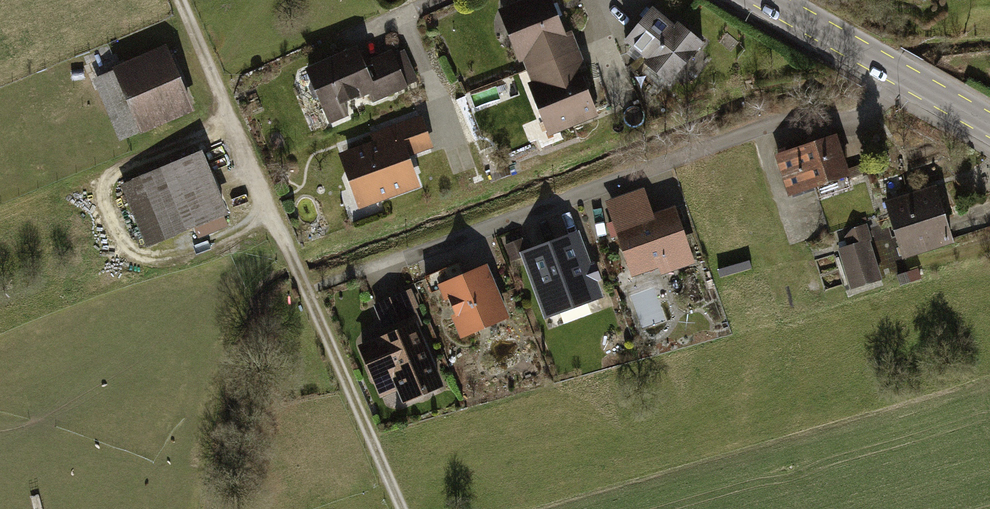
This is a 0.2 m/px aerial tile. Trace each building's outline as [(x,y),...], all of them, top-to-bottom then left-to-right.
[(497,9),(519,62),(522,60),(530,81),(526,82),(548,136),(599,115),(581,71),(588,68),(572,29),(564,32),(551,0),(518,0),(497,9)] [(651,5),(623,40),(646,58),(643,63),(670,84),(704,41),(676,20),(674,23),(651,5)] [(114,69),(93,78),(120,140),(195,109),(167,43),(112,65),(114,69)] [(303,66),(328,124),(349,115),(343,102),(367,92),(371,102),(407,86),(407,85),(417,80),(403,48),(393,52),(391,48),(363,60),(356,44),(303,66)] [(371,143),(337,155),(356,206),(416,185),(405,157),(433,147),(421,115),(368,134),(371,143)] [(837,132),(773,154),(787,196),(851,174),(837,132)] [(205,149),(121,182),(147,247),(195,228),(200,241),(229,229),(224,216),(231,213),(205,149)] [(605,201),(633,277),(658,267),(661,275),(695,262),(674,204),(654,212),(645,186),(605,201)] [(883,202),(898,257),(949,243),(934,188),(883,202)] [(853,244),(835,249),(847,291),(879,282),(868,242),(874,240),(868,221),(848,227),(853,244)] [(576,231),(521,251),(545,316),(600,295),(576,231)] [(503,257),(453,278),(475,331),(525,310),(503,257)] [(919,269),(896,277),(899,287),(922,279),(919,269)] [(386,361),(400,395),(418,388),(422,397),(458,383),(423,294),(403,301),(413,328),(394,336),(402,355),(386,361)]
